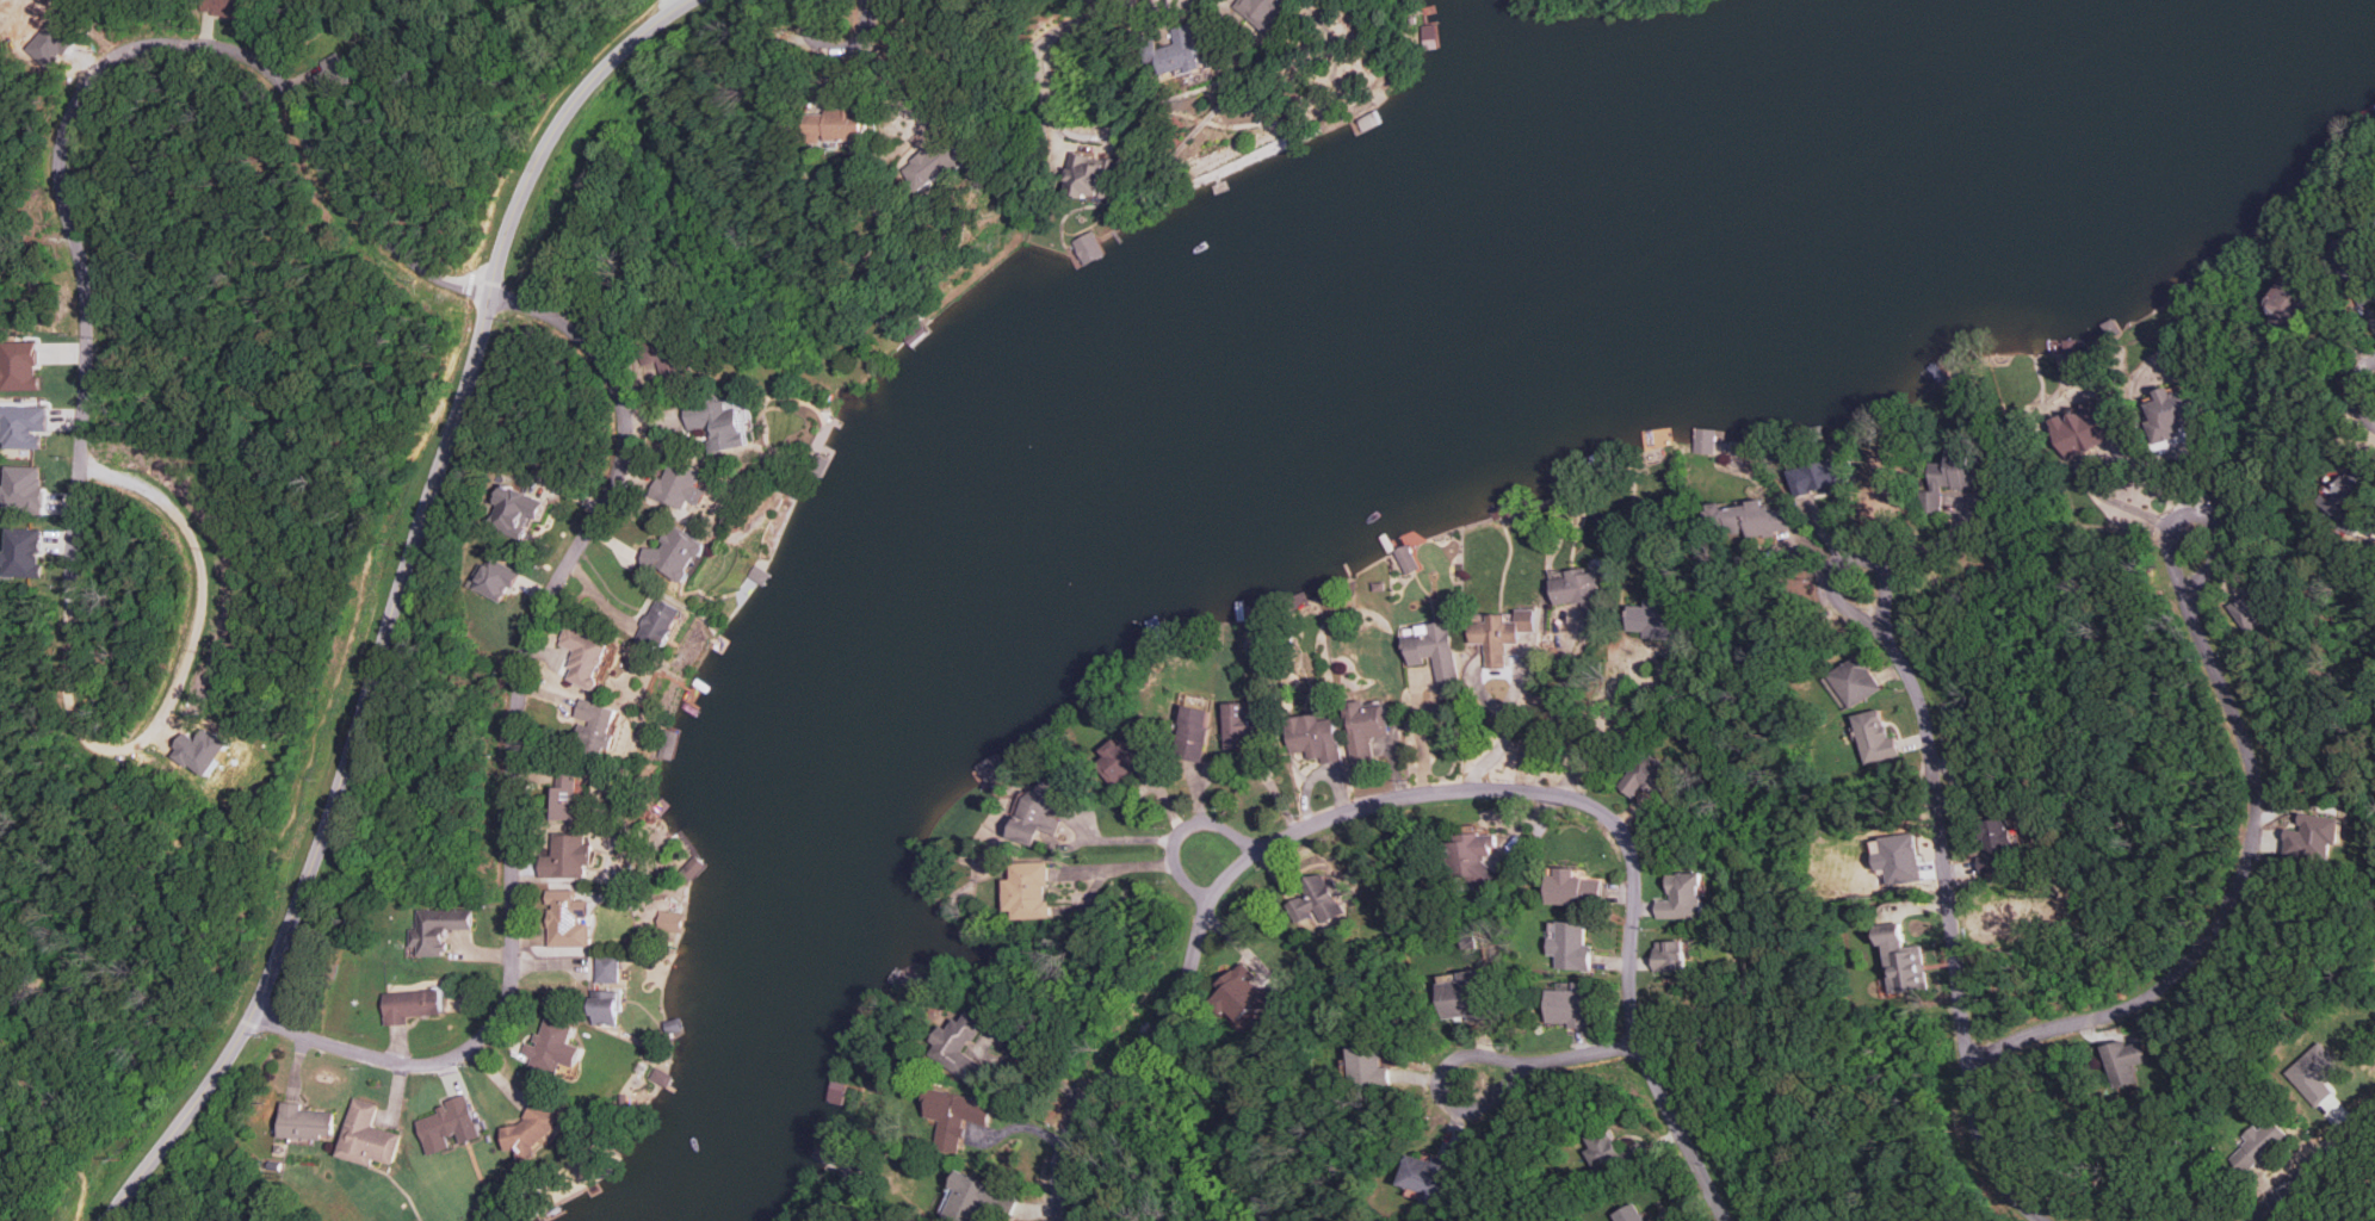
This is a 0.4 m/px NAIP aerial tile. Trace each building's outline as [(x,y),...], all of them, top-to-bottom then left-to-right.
[(207,13),(241,19),(245,0),(209,0),(207,13)] [(1235,8),(1272,30),(1278,21),(1275,19),(1287,0),(1240,0),(1235,8)] [(1206,68),(1193,22),(1173,28),(1177,43),(1161,48),(1159,44),(1150,47),(1154,60),(1161,58),(1166,74),(1189,67),(1190,72),(1206,68)] [(828,113),(806,114),(806,141),(867,140),(866,107),(828,107),(828,113)] [(971,160),(954,133),(905,165),(923,192),(971,160)] [(1113,202),(1121,161),(1074,151),(1065,192),(1113,202)] [(1073,240),(1085,265),(1105,255),(1093,230),(1073,240)] [(2359,306),(2374,298),(2344,237),(2332,243),(2336,251),(2324,256),(2333,274),(2341,270),(2359,306)] [(2318,288),(2291,269),(2266,304),(2278,312),(2272,320),(2287,331),(2318,288)] [(680,337),(639,345),(644,365),(660,361),(664,379),(688,374),(680,337)] [(41,376),(38,376),(37,341),(1,341),(1,367),(0,367),(0,390),(41,389),(41,376)] [(2181,435),(2179,427),(2199,422),(2190,388),(2173,393),(2171,386),(2155,390),(2158,400),(2144,403),(2154,442),(2181,435)] [(690,430),(715,426),(717,439),(709,440),(712,453),(752,446),(745,408),(732,410),(729,397),(686,405),(690,430)] [(2050,417),(2065,456),(2117,437),(2103,398),(2050,417)] [(49,432),(49,406),(1,405),(1,448),(42,448),(42,432),(49,432)] [(1716,429),(1696,428),(1694,452),(1714,454),(1716,429)] [(1986,488),(1987,455),(1949,453),(1949,463),(1932,462),(1931,491),(1921,490),(1920,511),(1941,512),(1942,486),(1986,488)] [(1795,497),(1847,484),(1840,456),(1788,470),(1795,497)] [(706,505),(711,490),(698,486),(703,471),(671,460),(665,478),(659,476),(652,496),(687,508),(690,499),(706,505)] [(2356,535),(2365,514),(2353,509),(2370,472),(2349,463),(2333,498),(2323,493),(2313,515),(2356,535)] [(42,509),(44,467),(6,466),(5,485),(0,484),(0,508),(42,509)] [(549,501),(505,483),(488,524),(525,540),(535,516),(542,519),(549,501)] [(1707,504),(1710,532),(1747,529),(1748,537),(1775,534),(1775,530),(1792,528),(1790,506),(1764,508),(1763,501),(1724,505),(1723,502),(1707,504)] [(6,527),(5,551),(0,550),(0,565),(5,565),(4,576),(40,577),(42,529),(6,527)] [(645,547),(644,567),(660,567),(689,582),(699,563),(699,555),(705,555),(711,544),(676,527),(672,535),(665,534),(664,548),(645,547)] [(1419,568),(1408,543),(1394,550),(1406,574),(1419,568)] [(522,572),(489,557),(485,566),(477,563),(467,586),(502,602),(509,587),(514,589),(522,572)] [(1554,604),(1583,602),(1585,624),(1600,623),(1595,568),(1551,572),(1554,604)] [(2228,604),(2246,633),(2273,617),(2255,587),(2228,604)] [(686,609),(659,596),(639,637),(665,650),(686,609)] [(1683,634),(1685,602),(1646,600),(1645,606),(1629,605),(1628,630),(1643,631),(1643,638),(1667,639),(1668,633),(1683,634)] [(1506,668),(1505,643),(1520,643),(1520,631),(1534,631),(1534,608),(1515,609),(1516,621),(1507,621),(1507,613),(1487,613),(1488,621),(1472,621),(1472,643),(1486,642),(1486,668),(1506,668)] [(1417,624),(1419,635),(1404,636),(1407,663),(1434,660),(1437,685),(1458,682),(1451,621),(1417,624)] [(567,677),(599,691),(604,678),(599,676),(613,643),(568,624),(560,643),(578,651),(567,677)] [(1883,687),(1862,653),(1825,676),(1845,710),(1883,687)] [(577,718),(584,720),(577,747),(612,756),(618,733),(615,732),(622,708),(582,698),(577,718)] [(1369,736),(1388,735),(1386,702),(1364,703),(1364,701),(1345,702),(1349,762),(1371,760),(1369,736)] [(1225,749),(1256,748),(1255,702),(1224,702),(1225,749)] [(1202,762),(1212,709),(1186,704),(1176,756),(1202,762)] [(1854,714),(1865,764),(1900,756),(1896,736),(1888,737),(1882,708),(1854,714)] [(1341,760),(1334,710),(1287,716),(1292,752),(1307,750),(1308,759),(1321,757),(1322,763),(1341,760)] [(1113,787),(1152,758),(1134,733),(1121,743),(1117,738),(1101,749),(1106,757),(1096,763),(1113,787)] [(1621,787),(1634,797),(1644,785),(1661,799),(1681,775),(1650,750),(1621,787)] [(578,798),(577,767),(556,768),(558,820),(585,819),(585,798),(578,798)] [(1036,843),(1041,829),(1057,835),(1062,820),(1052,816),(1062,787),(1033,777),(1013,836),(1036,843)] [(2340,817),(2302,812),(2300,830),(2287,828),(2284,854),(2328,860),(2330,843),(2337,844),(2340,817)] [(1980,873),(2014,869),(2008,817),(1983,820),(1988,855),(1978,856),(1980,873)] [(1450,842),(1453,886),(1472,884),(1473,888),(1490,887),(1488,854),(1495,854),(1493,832),(1459,835),(1460,841),(1450,842)] [(542,877),(588,876),(588,865),(594,865),(593,843),(587,844),(587,834),(553,834),(553,855),(541,855),(542,877)] [(1920,880),(1916,834),(1873,838),(1876,868),(1886,867),(1887,883),(1920,880)] [(1014,919),(1051,917),(1050,901),(1048,901),(1047,861),(1015,862),(1015,878),(1005,878),(1006,911),(1014,910),(1014,919)] [(1603,878),(1576,877),(1577,868),(1558,867),(1557,875),(1549,875),(1548,903),(1602,904),(1603,878)] [(1343,913),(1336,895),(1342,892),(1336,878),(1327,882),(1323,872),(1302,880),(1308,894),(1286,903),(1294,923),(1315,915),(1318,923),(1343,913)] [(1703,917),(1703,872),(1670,873),(1671,899),(1657,899),(1658,918),(1703,917)] [(550,946),(592,946),(592,920),(590,920),(590,900),(576,900),(576,889),(548,889),(548,904),(550,904),(550,946)] [(474,909),(417,909),(417,928),(410,928),(410,946),(417,946),(417,955),(447,955),(447,929),(474,929),(474,909)] [(685,913),(660,911),(658,929),(684,931),(685,913)] [(1549,955),(1556,955),(1555,968),(1590,970),(1591,944),(1585,944),(1586,922),(1550,920),(1549,955)] [(1905,946),(1902,922),(1877,925),(1880,946),(1885,945),(1890,994),(1927,989),(1922,944),(1905,946)] [(1654,941),(1656,971),(1686,970),(1685,939),(1654,941)] [(596,982),(620,983),(620,956),(596,956),(596,982)] [(1220,984),(1225,989),(1213,1001),(1226,1014),(1229,1011),(1240,1022),(1267,995),(1252,980),(1257,975),(1244,961),(1220,984)] [(1548,989),(1547,1022),(1568,1022),(1568,1027),(1595,1027),(1596,982),(1558,982),(1558,989),(1548,989)] [(385,1024),(410,1023),(409,1016),(442,1015),(441,990),(384,992),(385,1024)] [(620,990),(593,990),(592,1023),(620,1024),(620,990)] [(964,1052),(985,1022),(968,1010),(960,1021),(955,1018),(947,1029),(942,1025),(930,1041),(936,1044),(929,1054),(970,1083),(983,1065),(964,1052)] [(582,1046),(570,1043),(574,1024),(544,1017),(537,1045),(526,1042),(523,1054),(535,1057),(533,1065),(561,1072),(563,1064),(577,1067),(582,1046)] [(2103,1046),(2114,1091),(2138,1085),(2133,1065),(2149,1061),(2144,1041),(2128,1045),(2127,1039),(2103,1046)] [(2333,1091),(2326,1084),(2343,1067),(2319,1041),(2285,1073),(2317,1107),(2333,1091)] [(1390,1084),(1389,1066),(1381,1066),(1381,1046),(1351,1047),(1352,1085),(1390,1084)] [(824,1102),(837,1105),(844,1078),(830,1075),(824,1102)] [(994,1101),(927,1088),(924,1105),(928,1106),(926,1117),(940,1119),(934,1148),(959,1153),(965,1120),(989,1125),(994,1101)] [(418,1120),(429,1155),(451,1148),(447,1136),(459,1132),(461,1139),(471,1136),(468,1128),(477,1125),(467,1094),(437,1104),(439,1113),(418,1120)] [(339,1157),(372,1165),(374,1159),(395,1164),(403,1133),(374,1126),(379,1103),(353,1097),(339,1157)] [(333,1138),(334,1111),(302,1110),(302,1102),(282,1101),(281,1136),(333,1138)] [(507,1150),(519,1148),(521,1160),(538,1157),(535,1138),(560,1134),(556,1102),(525,1106),(528,1123),(503,1126),(507,1150)] [(2259,1130),(2254,1125),(2243,1135),(2248,1141),(2230,1157),(2246,1174),(2289,1135),(2272,1117),(2259,1130)] [(1595,1174),(1646,1156),(1641,1143),(1620,1150),(1612,1127),(1587,1135),(1591,1148),(1587,1149),(1595,1174)] [(821,1162),(832,1140),(818,1133),(808,1156),(821,1162)] [(1402,1185),(1425,1191),(1423,1201),(1442,1205),(1453,1160),(1435,1156),(1434,1160),(1409,1154),(1402,1185)] [(987,1204),(1012,1214),(1019,1196),(960,1171),(943,1211),(966,1220),(980,1220),(987,1204)] [(1638,1202),(1615,1212),(1619,1220),(1646,1220),(1638,1202)]
